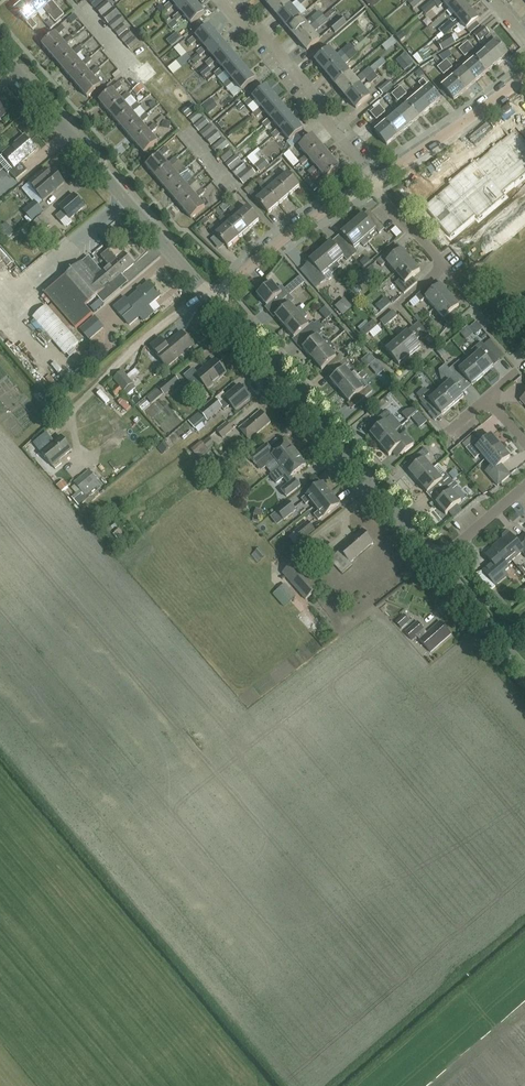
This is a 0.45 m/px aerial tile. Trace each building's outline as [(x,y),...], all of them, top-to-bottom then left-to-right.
[(37,25),(31,18),(37,13),(26,0),(15,9),(26,23),(26,22),(32,29),(37,25)] [(37,13),(43,8),(55,22),(59,18),(44,0),(26,0),(37,13)] [(59,18),(64,14),(52,0),(53,0),(44,0),(59,18)] [(182,12),(194,1),(193,0),(175,0),(173,2),(171,0),(164,6),(167,10),(175,4),(180,11),(182,12)] [(278,15),(290,5),(286,0),(273,0),(268,4),(278,15)] [(380,5),(378,0),(369,0),(372,8),(380,5)] [(423,0),(410,0),(407,2),(413,9),(423,0)] [(449,8),(458,0),(437,0),(435,2),(433,0),(432,0),(427,4),(431,9),(436,4),(439,8),(444,3),(449,8)] [(457,19),(469,8),(462,0),(458,0),(449,8),(457,19)] [(112,7),(106,1),(96,9),(101,16),(112,7)] [(176,21),(184,15),(191,23),(204,12),(194,1),(182,12),(180,11),(173,17),(176,21)] [(426,13),(431,9),(427,4),(422,9),(426,13)] [(287,27),(300,16),(290,5),(278,15),(287,27)] [(119,14),(113,7),(102,17),(108,23),(119,14)] [(450,20),(445,25),(449,30),(454,26),(455,26),(460,21),(467,29),(479,19),(469,8),(457,19),(452,23),(450,20)] [(297,38),(316,22),(323,16),(319,12),(305,23),(300,16),(287,27),(297,38)] [(124,21),(120,15),(108,24),(113,30),(124,21)] [(323,16),(316,22),(297,38),(307,50),(319,39),(313,32),(327,21),(323,16)] [(341,16),(330,26),(335,32),(346,22),(341,16)] [(178,23),(174,19),(167,24),(171,29),(178,23)] [(127,29),(122,24),(114,31),(118,36),(127,29)] [(42,45),(51,55),(65,44),(64,42),(58,35),(65,29),(62,25),(54,32),(55,33),(42,45)] [(198,38),(204,45),(205,47),(218,36),(209,25),(197,35),(196,34),(188,41),(191,45),(198,38)] [(444,35),(449,30),(445,25),(440,30),(444,35)] [(461,25),(453,35),(461,42),(470,33),(461,25)] [(489,33),(484,26),(474,35),(479,41),(489,33)] [(132,36),(128,30),(119,37),(124,43),(132,36)] [(486,50),(497,64),(508,55),(497,41),(496,41),(491,34),(486,38),(492,45),(486,50)] [(455,42),(451,35),(438,42),(442,50),(455,42)] [(51,55),(60,66),(74,54),(72,52),(67,46),(74,40),(71,36),(64,42),(65,44),(51,55)] [(214,57),(227,47),(218,36),(205,47),(204,45),(197,51),(200,55),(207,49),(213,56),(214,57)] [(138,42),(134,37),(125,44),(130,50),(138,42)] [(345,54),(339,60),(325,72),(335,84),(349,72),(343,64),(369,42),(365,37),(353,48),(353,49),(346,55),(345,54)] [(463,46),(469,52),(474,49),(468,42),(463,46)] [(342,50),(345,54),(346,55),(353,49),(353,48),(349,44),(342,50)] [(60,66),(69,76),(83,64),(81,63),(76,56),(83,50),(80,46),(72,52),(74,54),(60,66)] [(469,52),(463,46),(459,49),(465,56),(469,52)] [(222,67),(223,68),(236,58),(227,47),(214,57),(213,56),(205,62),(209,66),(216,60),(222,67)] [(315,60),(325,72),(339,60),(329,48),(315,60)] [(475,59),(486,73),(497,64),(486,50),(475,59)] [(179,61),(183,66),(192,60),(188,54),(179,61)] [(420,54),(416,58),(421,66),(426,63),(420,54)] [(69,76),(78,86),(91,75),(90,73),(85,67),(92,60),(89,56),(81,63),(83,64),(69,76)] [(231,77),(232,79),(245,68),(236,58),(223,68),(222,67),(214,73),(218,77),(225,71),(231,77)] [(464,68),(476,82),(486,73),(475,59),(464,68)] [(442,64),(448,70),(452,67),(446,60),(442,64)] [(149,63),(139,72),(149,82),(158,73),(149,63)] [(444,74),(448,70),(442,64),(438,67),(444,74)] [(90,73),(91,75),(78,86),(87,97),(100,85),(93,77),(101,71),(97,67),(90,73)] [(254,79),(245,68),(232,79),(231,77),(223,84),(234,96),(241,90),(254,79)] [(359,84),(366,78),(373,72),(369,68),(355,79),(349,72),(335,84),(345,95),(359,84)] [(454,77),(465,91),(476,82),(464,68),(454,77)] [(377,77),(373,72),(366,78),(369,83),(377,77)] [(465,91),(454,77),(443,86),(454,100),(465,91)] [(418,96),(429,109),(440,100),(429,86),(429,87),(423,80),(419,84),(424,90),(418,96)] [(99,101),(108,112),(122,100),(120,98),(115,92),(122,85),(119,81),(111,88),(112,90),(99,101)] [(135,93),(145,96),(147,87),(137,84),(135,93)] [(359,84),(345,95),(356,108),(369,96),(359,84)] [(261,106),(262,108),(275,97),(266,86),(254,97),(253,95),(245,102),(248,106),(255,100),(261,106)] [(396,91),(402,98),(406,94),(400,87),(396,91)] [(402,98),(396,91),(392,94),(398,101),(402,98)] [(131,110),(129,109),(124,102),(131,96),(128,92),(120,98),(122,100),(108,112),(117,122),(131,110)] [(408,105),(419,118),(429,109),(418,96),(408,105)] [(270,117),(271,119),(284,108),(275,97),(262,108),(261,106),(254,113),(257,117),(264,110),(270,117)] [(117,122),(126,132),(140,121),(138,119),(133,113),(140,106),(137,102),(129,109),(131,110),(117,122)] [(186,117),(196,109),(191,103),(181,111),(186,117)] [(375,109),(381,116),(385,112),(379,105),(375,109)] [(397,113),(408,127),(419,118),(408,105),(397,113)] [(279,128),(280,129),(293,118),(284,108),(271,119),(270,117),(263,123),(266,127),(273,121),(279,128)] [(376,119),(381,116),(375,109),(371,112),(376,119)] [(193,124),(202,116),(197,111),(188,118),(193,124)] [(126,132),(135,143),(149,131),(147,130),(142,123),(149,117),(146,113),(138,119),(140,121),(126,132)] [(386,122),(397,136),(408,127),(397,113),(386,122)] [(199,132),(209,123),(204,117),(194,126),(199,132)] [(282,132),(289,140),(297,134),(302,129),(293,118),(280,129),(279,128),(271,134),(275,138),(282,132)] [(397,136),(386,122),(376,132),(387,145),(397,136)] [(147,130),(149,131),(135,143),(144,153),(158,142),(151,133),(158,127),(155,123),(147,130)] [(215,129),(211,123),(200,132),(204,137),(215,129)] [(514,128),(501,139),(500,138),(488,149),(488,150),(476,160),(475,158),(466,165),(468,167),(463,171),(461,169),(448,181),(449,183),(424,204),(449,234),(474,213),(477,216),(504,193),(501,190),(514,180),(524,171),(524,141),(514,128)] [(211,145),(221,136),(215,130),(205,138),(211,145)] [(476,132),(469,138),(475,145),(482,140),(476,132)] [(289,140),(287,142),(291,147),(301,139),(297,134),(289,140)] [(16,180),(27,171),(20,163),(35,149),(24,136),(3,155),(0,158),(0,164),(8,173),(10,172),(16,180)] [(302,165),(310,159),(309,158),(322,146),(313,136),(300,147),(306,155),(299,161),(302,165)] [(217,154),(229,144),(223,138),(212,147),(217,154)] [(319,169),(317,168),(331,157),(322,146),(309,158),(310,159),(315,166),(308,172),(311,176),(319,169)] [(147,166),(156,177),(169,165),(168,163),(162,157),(169,150),(166,147),(158,153),(160,155),(147,166)] [(249,156),(257,153),(255,147),(247,150),(249,156)] [(224,162),(232,155),(227,149),(219,156),(224,162)] [(300,163),(289,151),(284,156),(294,168),(300,163)] [(231,170),(241,162),(236,155),(225,163),(231,170)] [(178,175),(177,174),(171,167),(178,161),(175,157),(168,163),(169,165),(156,177),(164,187),(178,175)] [(340,167),(331,157),(317,168),(319,169),(324,176),(317,182),(320,186),(328,179),(327,178),(340,167)] [(231,170),(237,177),(247,168),(241,162),(231,170)] [(243,184),(256,174),(250,166),(237,177),(243,184)] [(164,187),(173,197),(187,186),(185,184),(180,178),(187,171),(184,167),(177,174),(178,175),(164,187)] [(43,201),(64,183),(54,171),(50,175),(45,169),(29,182),(34,188),(33,189),(43,201)] [(277,182),(289,195),(299,186),(288,173),(280,180),(273,172),(269,176),(276,183),(277,182)] [(173,197),(182,208),(196,196),(194,194),(189,188),(196,182),(193,178),(185,184),(187,186),(173,197)] [(267,190),(279,204),(289,195),(277,182),(276,183),(269,189),(263,181),(259,185),(265,192),(267,190)] [(194,194),(196,196),(182,208),(191,218),(205,207),(198,198),(205,192),(202,188),(194,194)] [(255,201),(257,200),(268,213),(279,204),(267,190),(265,192),(259,198),(253,190),(249,194),(255,201)] [(71,220),(85,207),(74,195),(60,208),(64,211),(57,217),(61,222),(67,216),(71,220)] [(43,211),(34,200),(23,211),(32,221),(43,211)] [(236,216),(248,230),(258,221),(247,208),(240,215),(233,206),(229,210),(235,217),(236,216)] [(494,211),(470,231),(481,244),(505,223),(494,211)] [(34,222),(42,232),(50,225),(42,215),(34,222)] [(226,225),(238,238),(248,230),(236,216),(235,217),(229,223),(222,215),(219,219),(225,226),(226,225)] [(363,215),(353,224),(369,243),(373,240),(370,236),(376,230),(379,234),(385,229),(373,216),(368,220),(363,215)] [(6,223),(0,228),(0,232),(6,240),(15,233),(6,223)] [(215,235),(216,234),(227,247),(238,238),(226,225),(225,226),(219,232),(212,224),(208,228),(215,235)] [(369,243),(353,224),(342,234),(347,239),(341,244),(353,257),(357,253),(354,249),(361,244),(364,247),(369,243)] [(399,228),(392,233),(397,239),(404,234),(399,228)] [(331,243),(321,252),(337,271),(341,267),(338,263),(344,258),(347,261),(353,257),(341,244),(336,248),(331,243)] [(28,252),(35,263),(45,256),(38,246),(28,252)] [(0,250),(0,265),(3,268),(13,258),(3,248),(0,250)] [(395,274),(411,260),(402,250),(394,257),(389,251),(376,262),(381,268),(386,264),(395,274)] [(123,253),(116,259),(109,251),(101,257),(108,266),(102,271),(89,257),(45,296),(75,331),(93,316),(85,307),(98,296),(104,303),(121,288),(115,282),(134,265),(123,253)] [(332,275),(337,271),(321,252),(310,261),(314,267),(309,271),(321,285),(326,280),(328,280),(332,277),(332,275)] [(404,294),(416,283),(412,279),(421,272),(411,260),(395,274),(404,285),(400,289),(404,294)] [(276,306),(290,295),(282,285),(278,288),(272,282),(257,295),(266,306),(272,301),(276,306)] [(130,327),(141,318),(144,322),(154,314),(148,307),(160,297),(150,284),(128,302),(125,299),(114,308),(130,327)] [(426,299),(434,309),(449,295),(441,285),(433,292),(428,286),(415,297),(420,303),(426,299)] [(275,316),(285,327),(304,311),(300,306),(296,310),(291,303),(294,300),(290,295),(276,306),(281,311),(275,316)] [(449,295),(434,309),(449,326),(457,319),(452,313),(459,307),(449,295)] [(42,297),(33,303),(41,316),(46,313),(51,321),(55,318),(42,297)] [(385,327),(398,316),(393,310),(380,321),(385,327)] [(304,311),(285,327),(294,338),(299,333),(304,338),(321,324),(318,320),(314,323),(313,321),(309,325),(304,319),(308,315),(304,311)] [(61,315),(53,323),(58,329),(67,322),(61,315)] [(104,328),(95,318),(81,331),(90,341),(104,328)] [(365,337),(378,326),(373,320),(360,331),(365,337)] [(421,347),(415,341),(421,336),(424,340),(429,336),(418,323),(397,341),(411,356),(421,347)] [(312,359),(331,343),(327,338),(323,342),(318,335),(322,332),(320,330),(324,327),(321,324),(304,338),(308,343),(303,348),(312,359)] [(375,338),(384,331),(380,326),(371,333),(375,338)] [(167,367),(193,346),(181,332),(165,346),(160,340),(151,347),(156,354),(155,354),(167,367)] [(121,336),(112,336),(112,344),(121,344),(121,336)] [(411,356),(397,341),(386,350),(399,366),(411,356)] [(475,355),(470,360),(483,376),(494,366),(487,359),(492,354),(481,342),(471,350),(475,355)] [(336,357),(331,351),(335,347),(331,343),(312,359),(322,370),(327,365),(332,370),(345,359),(340,354),(336,357)] [(345,359),(332,370),(336,375),(330,380),(340,391),(358,375),(355,371),(351,374),(345,367),(349,364),(345,359)] [(208,389),(226,373),(215,360),(198,374),(193,368),(184,376),(197,391),(205,385),(208,389)] [(450,369),(460,382),(466,377),(472,385),(483,376),(470,360),(463,365),(459,361),(450,369)] [(440,389),(454,405),(464,396),(455,386),(460,382),(450,369),(446,364),(440,369),(446,376),(442,380),(446,384),(440,389)] [(124,390),(132,383),(122,371),(113,378),(124,390)] [(358,375),(340,391),(349,402),(355,397),(359,402),(373,391),(368,385),(364,389),(358,383),(362,380),(358,375)] [(179,382),(174,376),(159,388),(164,395),(179,382)] [(115,398),(121,392),(116,386),(110,392),(115,398)] [(250,398),(249,397),(251,395),(244,386),(242,388),(240,386),(225,398),(226,400),(221,405),(216,400),(202,412),(207,419),(222,407),(224,410),(230,405),(235,411),(250,398)] [(442,415),(454,405),(440,389),(434,394),(430,390),(419,399),(430,411),(435,407),(442,415)] [(250,439),(270,422),(260,410),(240,427),(250,439)] [(392,416),(391,417),(386,411),(373,422),(378,427),(370,434),(379,445),(395,431),(401,426),(392,416)] [(233,430),(228,423),(218,432),(223,438),(233,430)] [(400,438),(395,431),(379,445),(388,456),(396,449),(401,454),(413,444),(405,434),(400,438)] [(475,458),(481,453),(486,459),(501,446),(492,435),(481,444),(477,440),(466,448),(475,458)] [(59,462),(73,452),(61,437),(53,442),(55,444),(50,449),(47,446),(39,452),(52,468),(55,471),(62,466),(59,462)] [(276,459),(281,466),(298,453),(294,448),(293,449),(288,442),(273,455),(271,452),(272,451),(267,444),(250,458),(255,464),(259,468),(265,468),(276,459)] [(501,446),(486,459),(491,465),(488,467),(489,469),(486,471),(486,472),(498,486),(512,474),(511,474),(508,476),(500,466),(510,457),(501,446)] [(408,471),(418,482),(433,469),(424,458),(429,454),(424,449),(412,459),(416,464),(408,471)] [(300,458),(302,457),(298,453),(281,466),(287,473),(282,476),(289,484),(281,490),(287,497),(301,486),(295,479),(293,480),(291,477),(306,465),(300,458)] [(435,486),(440,491),(452,481),(438,465),(433,469),(418,482),(427,493),(435,486)] [(454,480),(459,475),(454,470),(449,474),(454,480)] [(101,488),(89,473),(74,485),(86,500),(101,488)] [(228,485),(230,479),(223,476),(221,483),(228,485)] [(62,493),(69,487),(64,481),(57,487),(62,493)] [(452,481),(440,491),(444,497),(436,503),(446,514),(466,496),(452,481)] [(315,507),(332,494),(323,483),(307,496),(302,500),(306,506),(311,502),(315,507)] [(474,490),(477,499),(486,496),(483,487),(474,490)] [(324,517),(340,504),(332,494),(315,507),(319,512),(315,516),(319,521),(324,517)] [(297,511),(289,502),(277,512),(284,521),(297,511)] [(473,504),(457,516),(462,522),(477,510),(473,504)] [(315,530),(308,522),(296,532),(303,540),(315,530)] [(350,563),(374,542),(363,529),(339,550),(340,551),(330,560),(343,574),(352,566),(350,563)] [(498,544),(512,560),(522,552),(524,556),(524,534),(517,541),(509,532),(507,532),(503,535),(503,538),(504,539),(498,544)] [(324,559),(334,550),(328,543),(322,548),(318,543),(314,547),(324,559)] [(507,565),(512,560),(498,544),(486,555),(492,562),(482,571),(496,586),(508,575),(505,572),(509,568),(507,565)] [(307,601),(322,588),(298,561),(284,574),(307,601)] [(278,572),(265,580),(272,590),(284,582),(278,572)] [(288,602),(296,596),(285,584),(277,590),(288,602)] [(288,606),(293,613),(306,603),(300,596),(288,606)] [(402,628),(407,624),(401,617),(396,622),(402,628)] [(431,652),(451,634),(440,621),(427,633),(424,630),(424,629),(417,621),(405,632),(412,640),(417,636),(431,652)]
